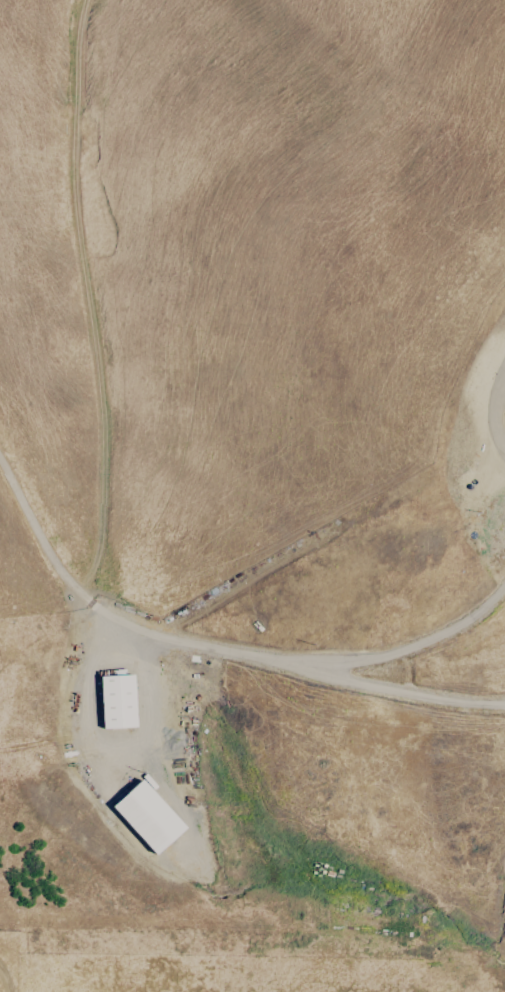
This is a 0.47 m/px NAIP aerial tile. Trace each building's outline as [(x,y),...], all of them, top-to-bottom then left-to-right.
[(134,732),(102,733),(100,680),(137,678),(134,732)] [(145,780),(111,806),(151,856),(186,832),(145,780)]
